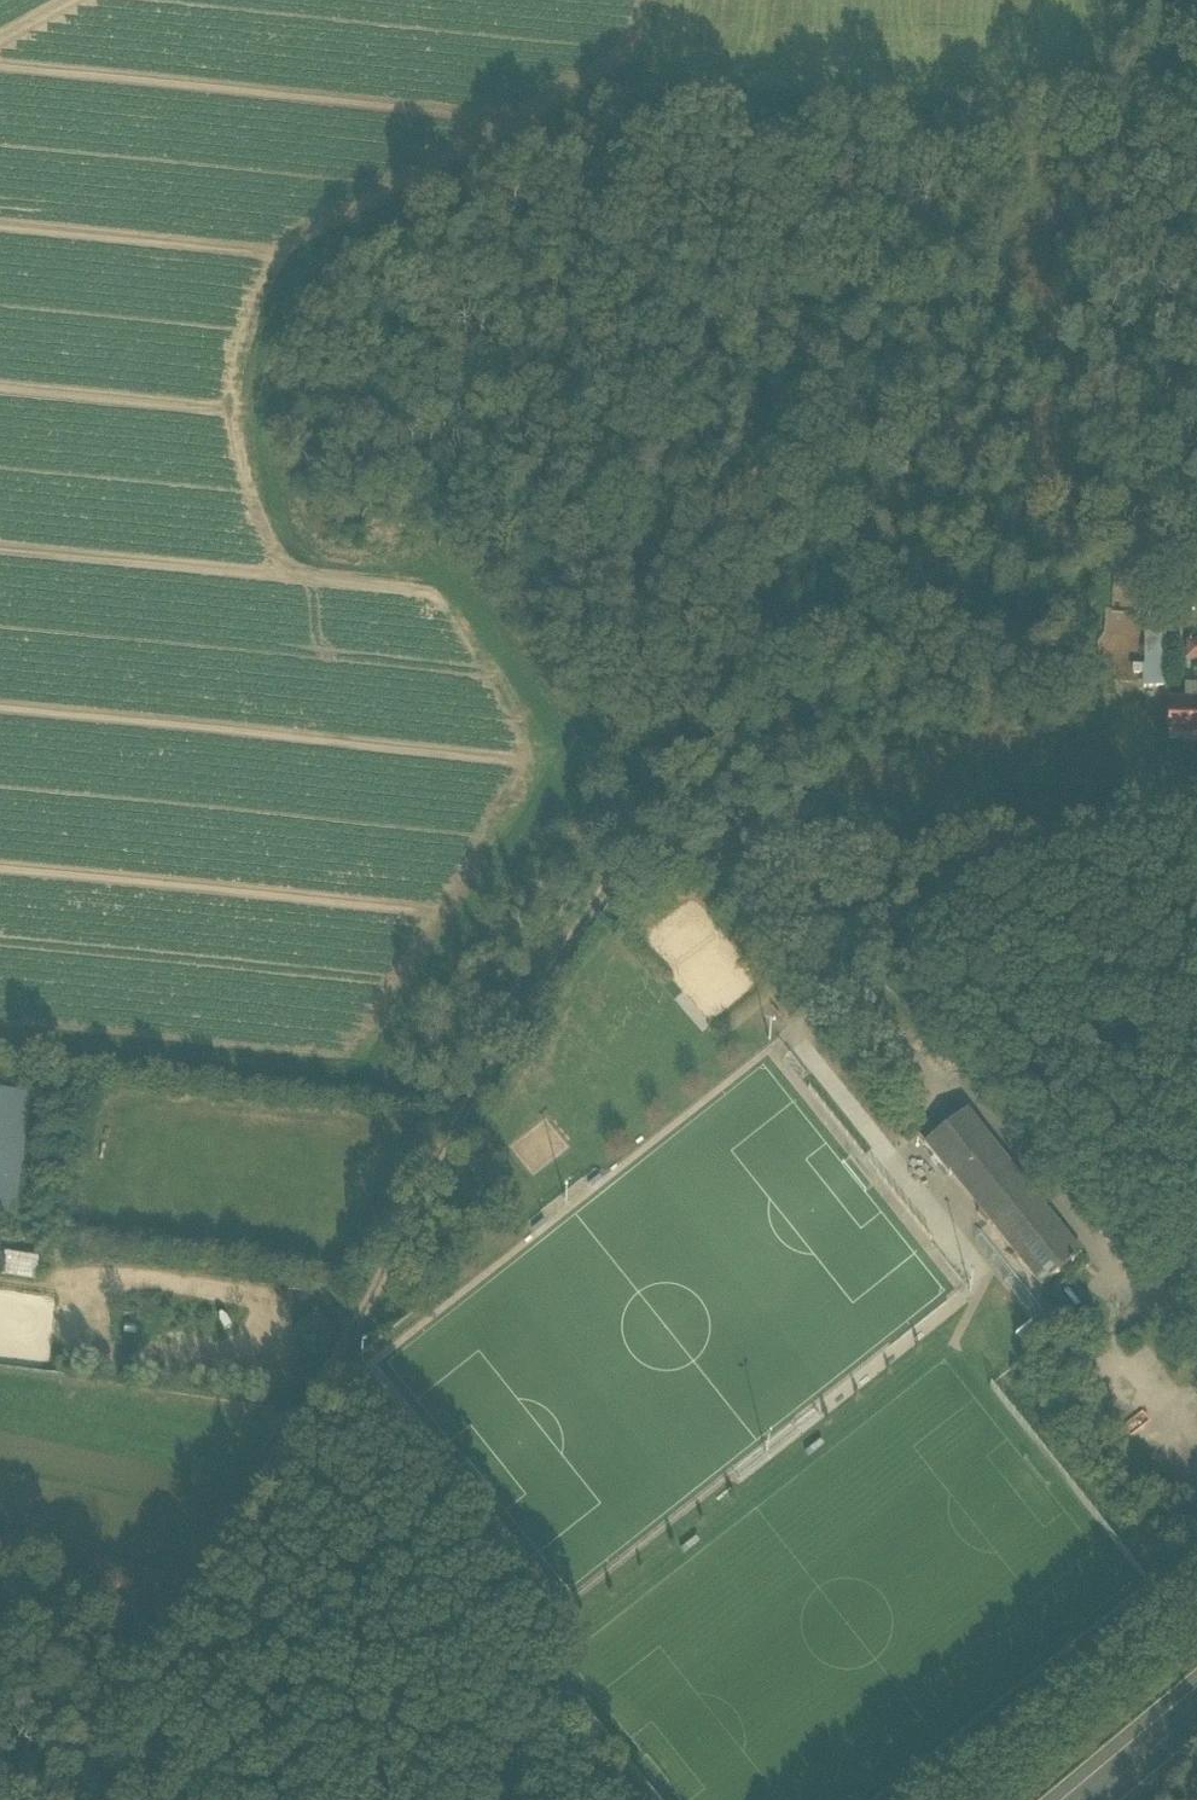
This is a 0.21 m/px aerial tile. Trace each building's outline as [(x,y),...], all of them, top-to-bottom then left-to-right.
[(1172,618),(1186,619),(1186,603),(1156,602),(1156,618),(1172,618)] [(1172,636),(1172,618),(1156,618),(1147,617),(1143,690),(1163,689),(1164,636),(1172,636)] [(1186,704),(1196,704),(1196,689),(1186,689),(1186,704)] [(1196,742),(1196,704),(1186,704),(1168,704),(1168,742),(1196,742)] [(0,1104),(0,1212),(14,1215),(30,1098),(1,1093),(0,1104)] [(967,1114),(924,1150),(1043,1294),(1086,1258),(967,1114)] [(37,1265),(6,1260),(4,1277),(35,1282),(37,1265)]
